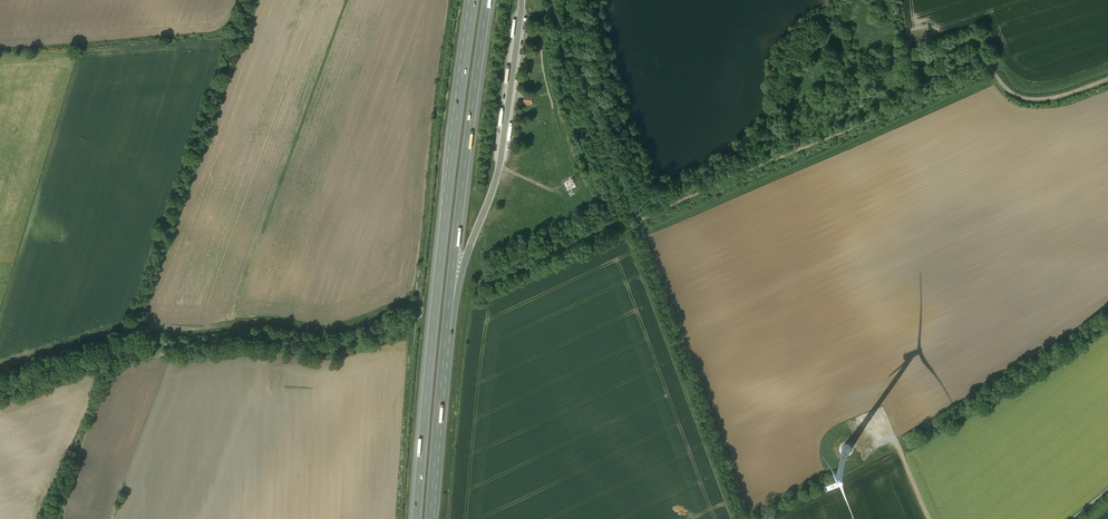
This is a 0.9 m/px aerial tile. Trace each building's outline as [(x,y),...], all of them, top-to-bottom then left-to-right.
[(533,104),(533,94),(522,94),(522,104),(533,104)]
